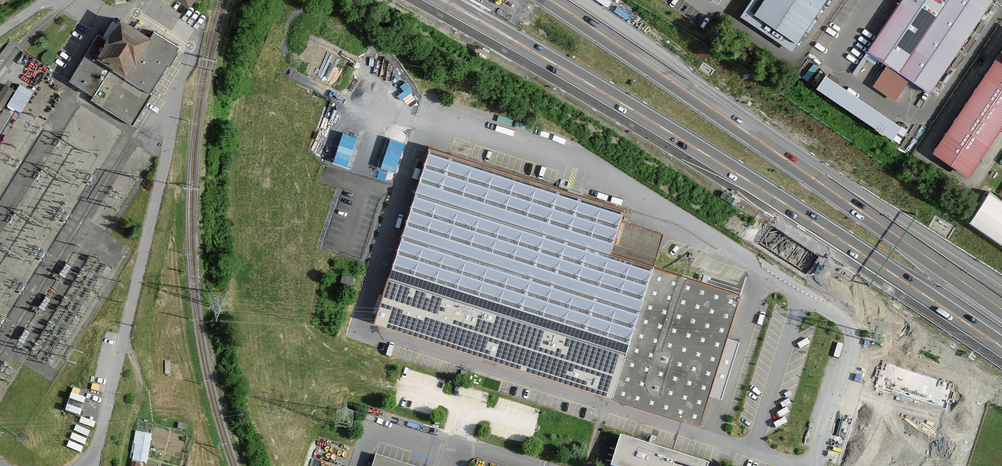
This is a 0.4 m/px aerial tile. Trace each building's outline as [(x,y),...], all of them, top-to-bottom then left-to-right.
[(748,15),(793,44),(822,0),(758,0),(748,15)] [(987,0),(901,0),(864,55),(884,69),(872,86),(894,101),(908,81),(927,94),(990,2),(987,0)] [(179,48),(155,32),(151,39),(129,25),(121,20),(108,41),(98,35),(70,80),(94,96),(92,100),(134,126),(153,95),(150,93),(179,48)] [(928,155),(964,179),(1001,123),(1001,44),(928,155)] [(895,129),(819,77),(810,91),(886,141),(895,129)] [(6,106),(7,104),(22,112),(33,91),(20,84),(17,90),(5,83),(0,93),(0,103),(6,106)] [(623,211),(427,149),(372,325),(698,428),(709,399),(720,402),(740,341),(727,337),(741,292),(612,250),(623,211)] [(151,432),(134,431),(132,465),(142,465),(142,463),(149,464),(151,432)] [(619,436),(610,465),(709,465),(710,462),(619,436)] [(376,455),(372,465),(411,465),(376,455)]
